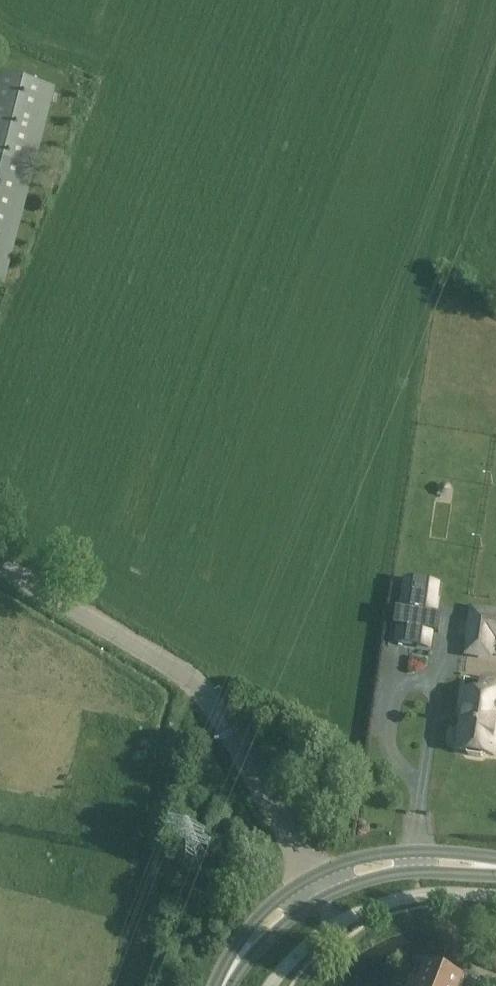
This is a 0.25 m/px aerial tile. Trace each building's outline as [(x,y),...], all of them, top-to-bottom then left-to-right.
[(55,90),(0,76),(0,160),(33,169),(55,90)] [(4,288),(33,169),(0,160),(0,286),(4,288)] [(428,645),(435,602),(406,598),(400,641),(428,645)] [(462,654),(495,659),(495,650),(495,607),(469,603),(462,654)] [(495,751),(495,680),(482,678),(481,687),(466,685),(458,749),(495,754),(495,751)] [(465,982),(468,983),(467,985),(477,985),(480,978),(454,968),(451,975),(419,962),(410,985),(463,985),(465,982)]
